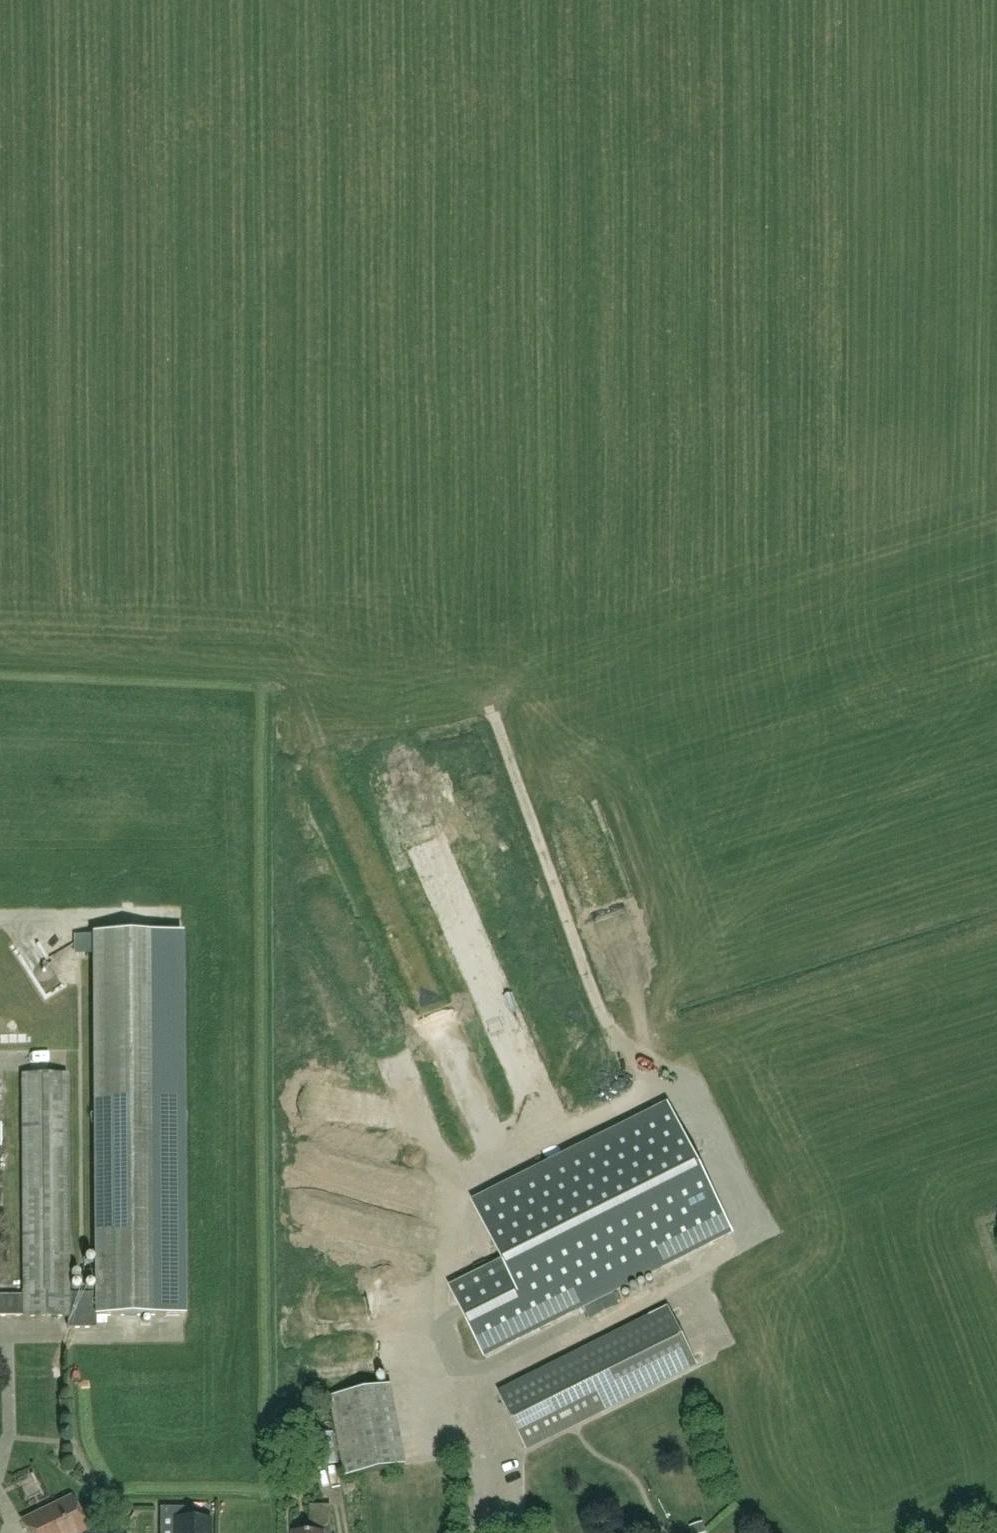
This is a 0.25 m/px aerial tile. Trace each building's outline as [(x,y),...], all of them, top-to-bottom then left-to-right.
[(96,1294),(68,1294),(67,1077),(23,1077),(24,1296),(0,1296),(0,1317),(24,1316),(24,1317),(68,1317),(68,1329),(96,1329),(96,1317),(165,1316),(183,1316),(181,933),(163,933),(94,934),(96,1294)] [(28,950),(41,967),(50,961),(36,943),(28,950)] [(453,1290),(484,1354),(583,1305),(591,1319),(619,1305),(617,1301),(621,1299),(618,1293),(614,1295),(612,1291),(730,1231),(668,1108),(475,1205),(505,1264),(453,1290)] [(526,1447),(616,1402),(696,1363),(669,1311),(500,1395),(526,1447)] [(406,1466),(390,1385),(331,1397),(346,1477),(406,1466)] [(308,1438),(314,1469),(339,1464),(333,1433),(308,1438)] [(71,1500),(21,1523),(26,1532),(85,1532),(71,1500)] [(311,1517),(311,1532),(331,1532),(331,1506),(311,1506),(311,1517)] [(210,1520),(185,1520),(185,1508),(160,1508),(160,1531),(174,1531),(174,1532),(210,1532),(210,1520)]
